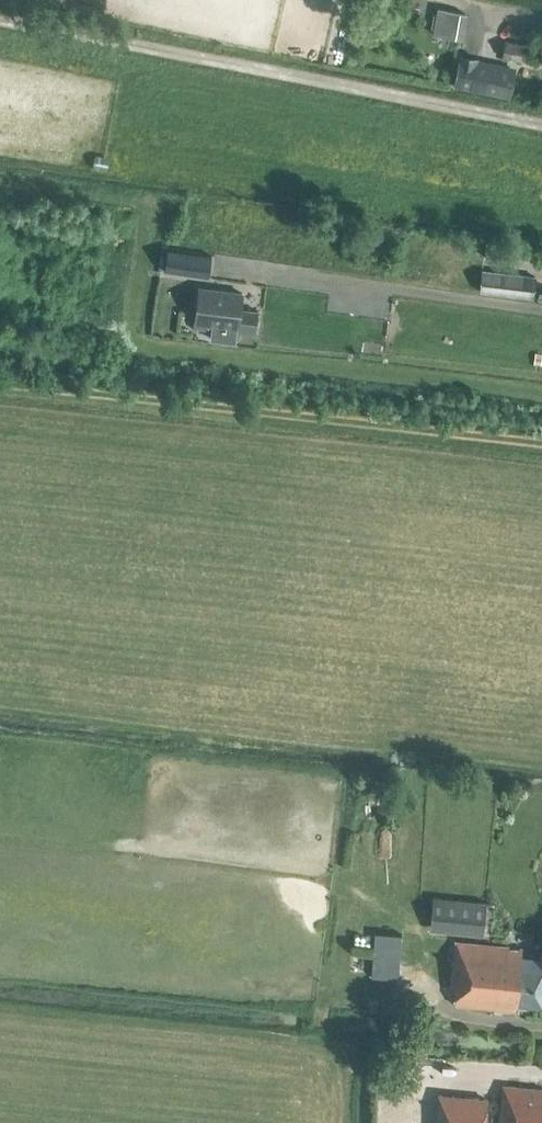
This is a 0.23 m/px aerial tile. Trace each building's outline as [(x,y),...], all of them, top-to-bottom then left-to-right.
[(455,25),(453,38),(462,40),(464,27),(455,25)] [(537,63),(540,48),(505,41),(502,56),(537,63)] [(509,98),(514,72),(458,61),(453,88),(509,98)] [(210,255),(166,249),(163,271),(207,277),(210,255)] [(534,297),(536,276),(481,270),(478,291),(534,297)] [(239,309),(242,292),(198,286),(192,327),(254,334),(257,311),(239,309)] [(479,931),(482,902),(433,897),(430,927),(479,931)] [(401,935),(374,933),(371,977),(398,979),(401,935)] [(541,1005),(541,958),(522,956),(523,949),(456,942),(451,987),(455,988),(453,1004),(516,1010),(517,1004),(541,1006),(541,1005)] [(412,998),(385,996),(384,1014),(410,1016),(412,998)] [(379,1001),(369,1001),(368,1010),(379,1010),(379,1001)] [(508,1086),(506,1101),(501,1100),(499,1122),(541,1122),(541,1090),(508,1086)] [(488,1099),(437,1095),(435,1122),(485,1122),(488,1099)]
